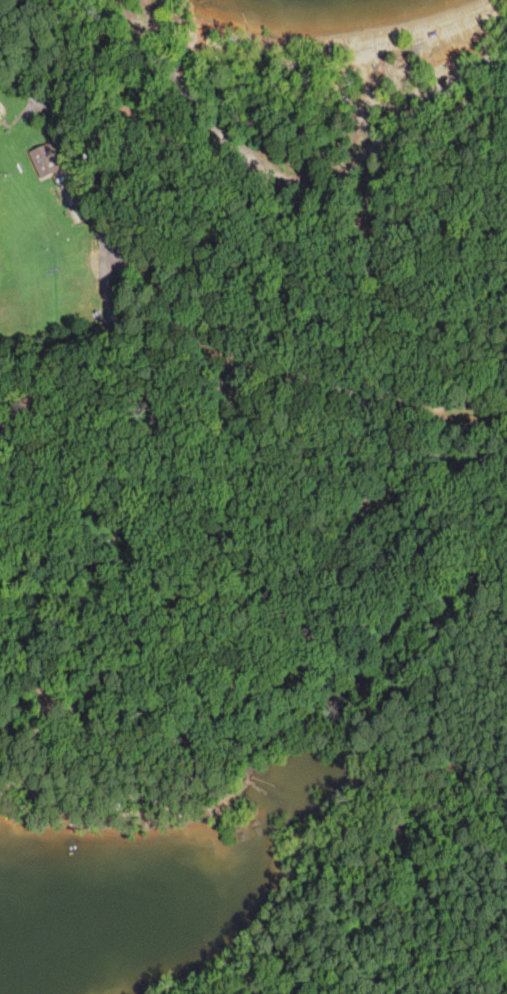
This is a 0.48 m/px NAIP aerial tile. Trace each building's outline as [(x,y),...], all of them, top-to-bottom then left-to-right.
[(29,151),(51,141),(63,169),(41,178),(29,151)]
